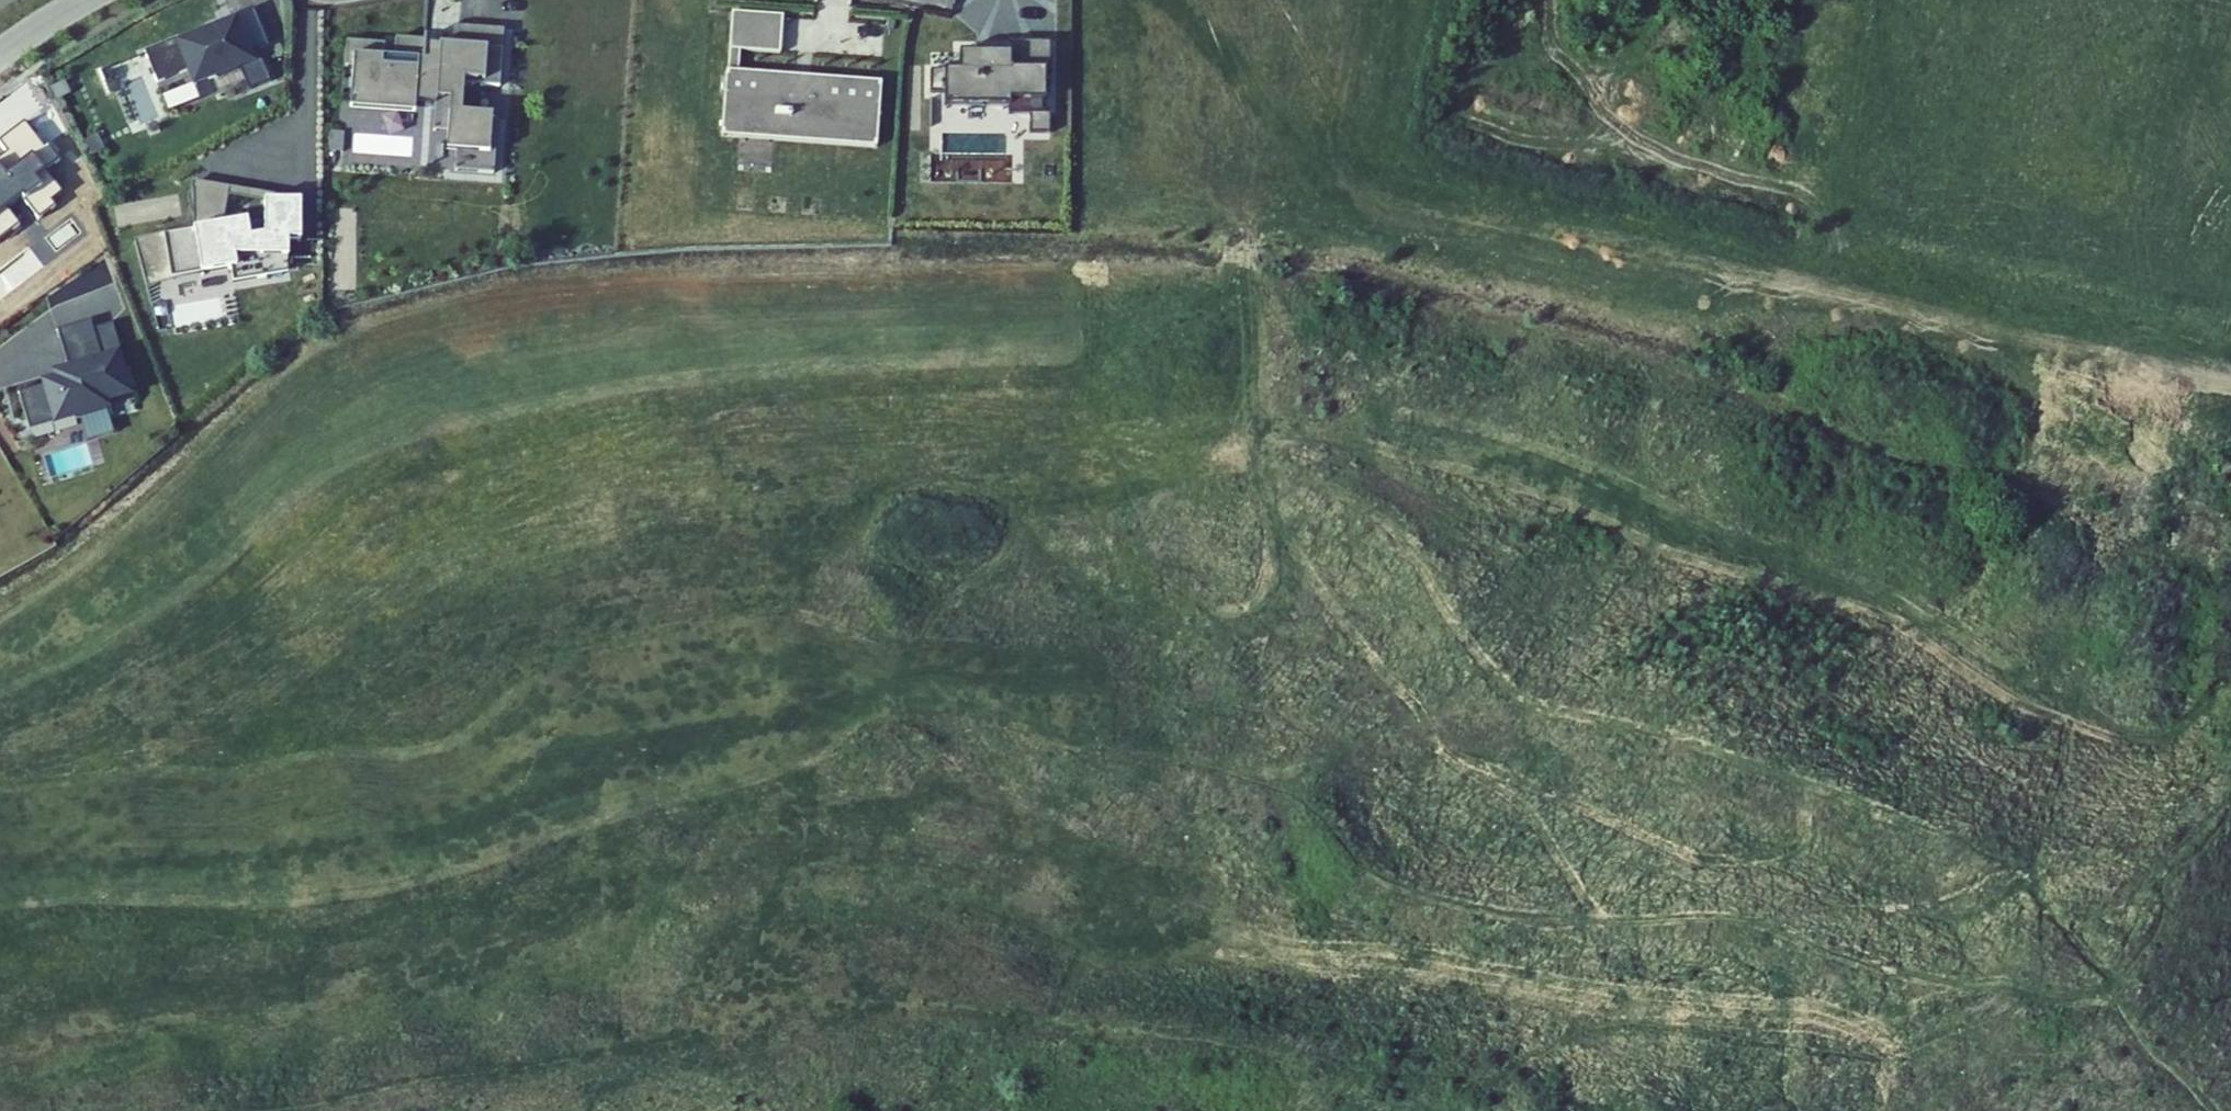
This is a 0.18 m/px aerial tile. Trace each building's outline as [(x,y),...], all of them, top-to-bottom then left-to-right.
[(883,56),(884,23),(847,22),(848,6),(815,5),(815,17),(784,16),(783,51),(808,52),(808,54),(883,56)] [(175,41),(144,53),(157,84),(188,72),(194,87),(215,78),(217,81),(241,71),(239,68),(251,63),(248,56),(268,48),(253,9),(231,18),(233,23),(177,46),(175,41)] [(725,70),(720,130),(879,142),(884,87),(738,76),(738,71),(739,51),(780,54),(783,15),(731,11),(727,70),(725,70)] [(465,82),(502,85),(506,28),(456,24),(454,51),(427,49),(428,39),(398,37),(396,57),(386,56),(387,42),(350,39),(348,64),(363,65),(360,108),(394,110),(395,100),(438,103),(436,129),(460,131),(457,169),(495,172),(499,120),(463,117),(465,82)] [(1052,75),(1053,37),(1011,37),(1011,48),(962,48),(962,66),(933,66),(933,88),(946,88),(946,101),(1011,102),(1011,110),(1033,110),(1047,110),(1047,74),(1052,75)] [(9,229),(0,211),(17,203),(29,227),(48,217),(45,212),(58,205),(45,181),(62,173),(52,155),(48,157),(34,129),(4,144),(10,156),(0,162),(0,233),(9,229)] [(771,171),(771,140),(738,140),(738,171),(771,171)] [(193,233),(222,228),(228,200),(266,207),(266,204),(302,204),(302,203),(285,202),(193,186),(192,198),(188,199),(193,233)] [(302,243),(302,204),(266,204),(266,207),(265,238),(251,241),(248,223),(222,228),(193,233),(164,238),(172,282),(232,271),(234,286),(268,280),(266,268),(289,269),(290,243),(302,243)] [(144,292),(172,282),(164,238),(136,248),(144,292)] [(289,269),(266,268),(268,280),(292,269),(289,269)] [(58,329),(68,363),(101,353),(118,348),(111,323),(94,328),(91,319),(58,329)] [(109,407),(107,401),(132,393),(118,348),(101,353),(68,363),(52,368),(55,380),(20,390),(32,430),(109,407)]
